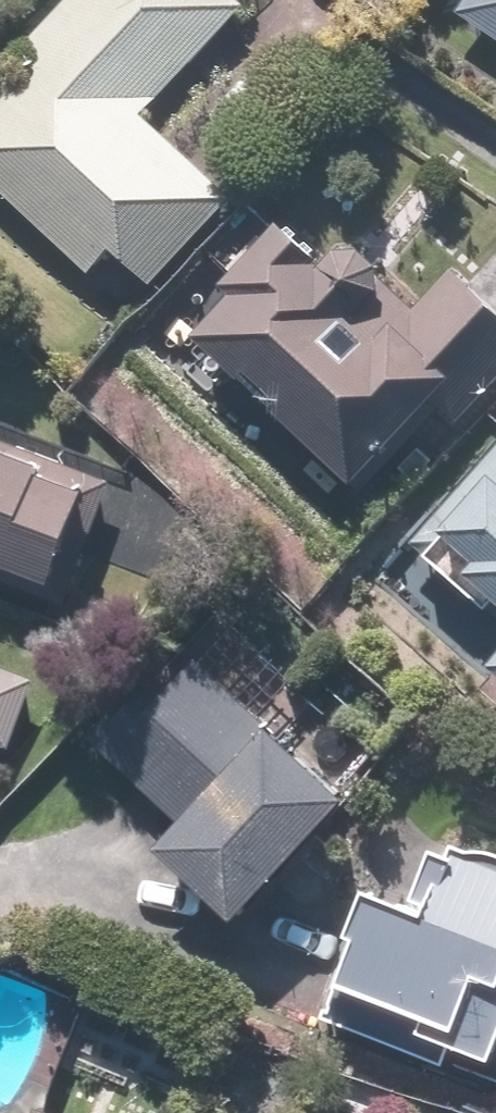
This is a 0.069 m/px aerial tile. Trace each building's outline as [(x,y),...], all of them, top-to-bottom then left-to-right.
[(0,106),(0,175),(100,275),(127,248),(163,283),(250,195),(156,102),(252,6),(246,0),(77,0),(35,42),(50,56),(0,106)] [(467,6),(495,27),(495,0),(471,0),(467,6)] [(213,326),(265,376),(277,364),(302,388),(297,394),(381,475),(495,355),(495,276),(471,253),(430,296),(395,262),(402,254),(329,184),(231,287),(241,297),(213,326)] [(75,580),(117,468),(0,425),(0,552),(75,580)] [(418,533),(495,608),(495,452),(418,533)] [(255,907),(375,789),(303,716),(316,704),(230,617),(111,734),(194,820),(181,832),(255,907)] [(0,644),(0,678),(11,648),(0,644)] [(395,879),(348,1017),(459,1055),(467,1033),(495,1043),(495,848),(459,836),(439,893),(395,879)] [(44,1108),(42,1112),(85,1112),(48,1098),(44,1108)]
